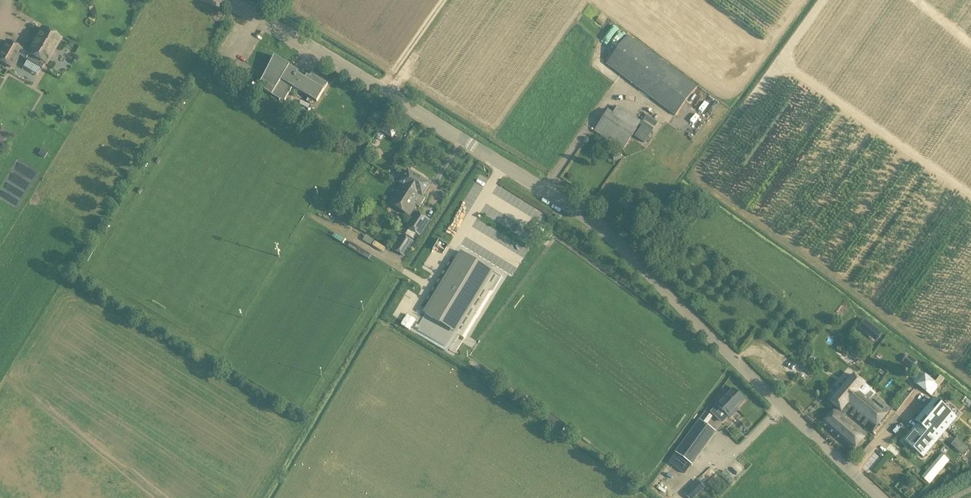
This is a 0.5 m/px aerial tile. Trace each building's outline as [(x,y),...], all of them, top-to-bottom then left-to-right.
[(60,38),(42,28),(28,53),(21,49),(18,55),(42,69),(45,64),(60,38)] [(628,35),(606,64),(675,116),(696,87),(628,35)] [(7,41),(0,53),(0,62),(10,68),(18,55),(21,49),(7,41)] [(294,88),(317,102),(328,84),(311,74),(308,80),(289,68),(290,66),(275,57),(258,86),(285,103),(294,88)] [(701,106),(705,112),(714,105),(710,99),(701,106)] [(310,112),(298,106),(295,111),(306,117),(310,112)] [(608,110),(594,131),(623,150),(641,122),(618,107),(613,114),(608,110)] [(375,114),(372,119),(377,122),(380,117),(375,114)] [(642,125),(635,136),(644,143),(652,131),(642,125)] [(381,127),(376,135),(390,144),(395,135),(381,127)] [(401,183),(389,203),(410,216),(418,203),(421,205),(426,198),(423,196),(430,184),(409,170),(401,183)] [(637,210),(632,217),(636,221),(642,214),(637,210)] [(420,236),(430,220),(416,211),(406,227),(420,236)] [(413,242),(403,235),(394,250),(405,256),(413,242)] [(463,253),(416,329),(445,347),(492,270),(476,261),(477,259),(473,257),(472,258),(463,253)] [(812,355),(806,362),(809,365),(815,358),(812,355)] [(932,396),(942,386),(925,370),(915,380),(932,396)] [(867,434),(841,412),(844,410),(871,432),(890,409),(873,395),(875,393),(854,376),(830,403),(836,408),(821,425),(852,452),(867,434)] [(787,387),(781,382),(777,386),(783,392),(787,387)] [(712,412),(722,422),(727,416),(730,418),(738,410),(737,408),(745,400),(733,389),(725,397),(724,396),(715,404),(717,406),(712,412)] [(937,401),(904,440),(923,457),(956,417),(937,401)] [(692,464),(715,432),(699,420),(676,453),(692,464)] [(968,449),(962,444),(957,450),(963,454),(968,449)] [(942,455),(937,461),(943,466),(948,460),(942,455)] [(929,483),(934,477),(928,472),(923,478),(929,483)] [(685,495),(689,497),(693,497),(704,487),(698,482),(685,495)]
